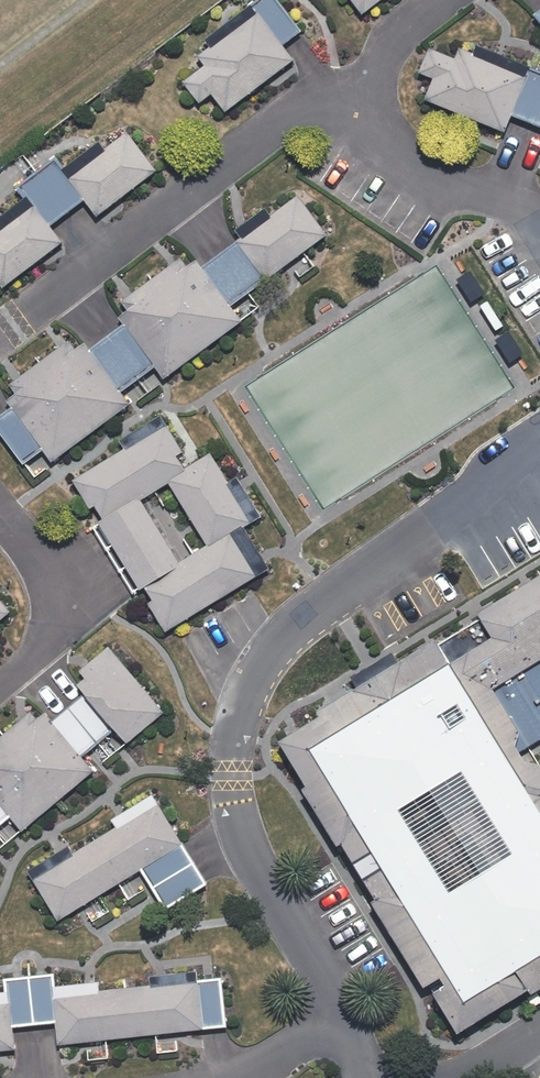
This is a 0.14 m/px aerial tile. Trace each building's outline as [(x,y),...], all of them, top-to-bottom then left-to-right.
[(295,58),(284,44),(302,30),(280,0),(257,0),(206,39),(211,45),(199,55),(206,64),(184,81),(200,102),(212,93),(227,111),(295,58)] [(363,14),(381,0),(353,0),(363,14)] [(539,125),(539,70),(478,44),(474,52),(461,47),(456,58),(430,46),(420,71),(434,77),(425,99),(506,131),(513,114),(539,125)] [(158,169),(128,131),(107,148),(100,140),(64,167),(56,156),(19,185),(28,195),(0,216),(0,282),(4,287),(64,240),(51,225),(86,199),(99,215),(158,169)] [(328,234),(299,194),(272,214),(267,207),(237,229),(242,235),(202,266),(196,258),(187,264),(181,257),(121,300),(128,309),(119,316),(124,323),(91,348),(85,340),(75,347),(70,339),(10,383),(16,392),(8,399),(12,406),(0,415),(0,431),(24,463),(44,449),(53,461),(131,403),(123,391),(156,366),(165,378),(243,320),(231,305),(328,234)] [(146,585),(154,598),(149,601),(167,630),(270,568),(245,525),(262,516),(238,475),(229,480),(212,451),(185,467),(177,453),(184,450),(162,414),(120,439),(125,447),(74,479),(92,507),(96,504),(104,517),(99,520),(141,588),(146,585)] [(282,737),(309,782),(304,785),(339,843),(344,840),(377,894),(372,897),(426,984),(430,982),(460,1029),(530,986),(534,990),(539,986),(539,760),(527,756),(523,750),(518,742),(522,729),(495,685),(539,658),(539,573),(480,609),(483,616),(441,641),(438,636),(399,659),(394,650),(352,675),(357,685),(319,709),(322,713),(282,737)] [(11,611),(0,597),(0,620),(11,611)] [(128,742),(165,710),(110,645),(81,669),(86,676),(78,682),(85,690),(53,718),(46,711),(38,718),(32,710),(0,737),(0,825),(12,816),(24,829),(96,770),(83,756),(117,728),(128,742)] [(495,685),(522,729),(518,742),(523,750),(539,740),(539,658),(495,685)] [(29,870),(60,919),(141,868),(167,907),(209,882),(154,793),(113,817),(118,825),(75,851),(71,844),(29,870)] [(100,989),(99,979),(57,985),(55,971),(4,977),(6,990),(0,991),(0,1049),(16,1047),(14,1026),(57,1021),(59,1043),(228,1025),(222,976),(199,978),(198,969),(151,975),(152,983),(100,989)]
